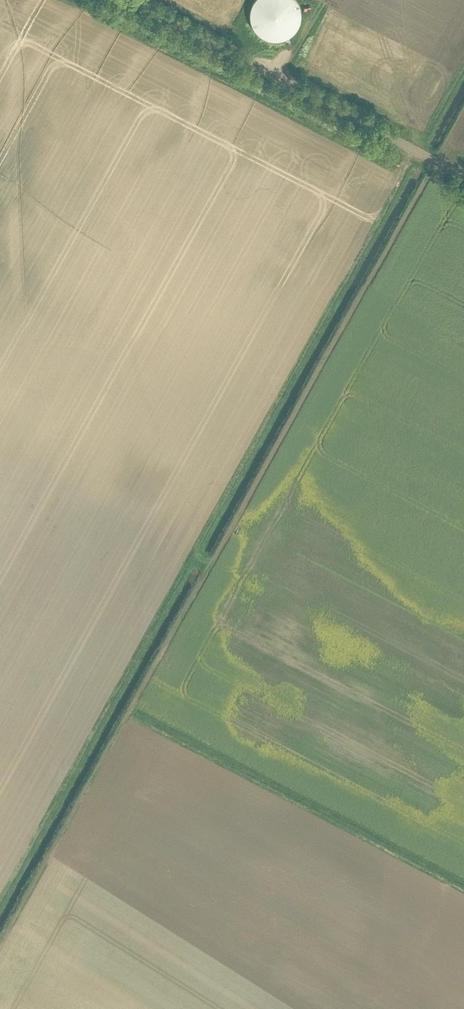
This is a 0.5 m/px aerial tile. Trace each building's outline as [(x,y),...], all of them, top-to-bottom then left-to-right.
[(251,5),(250,9),(250,14),(250,19),(251,23),(254,28),(257,32),(260,35),(264,37),(269,39),(274,39),(279,39),(283,38),(288,36),(292,33),(295,30),(298,26),(299,22),(300,17),(301,12),(300,7),(298,2),(296,0),(254,0),(253,0),(251,5)]
